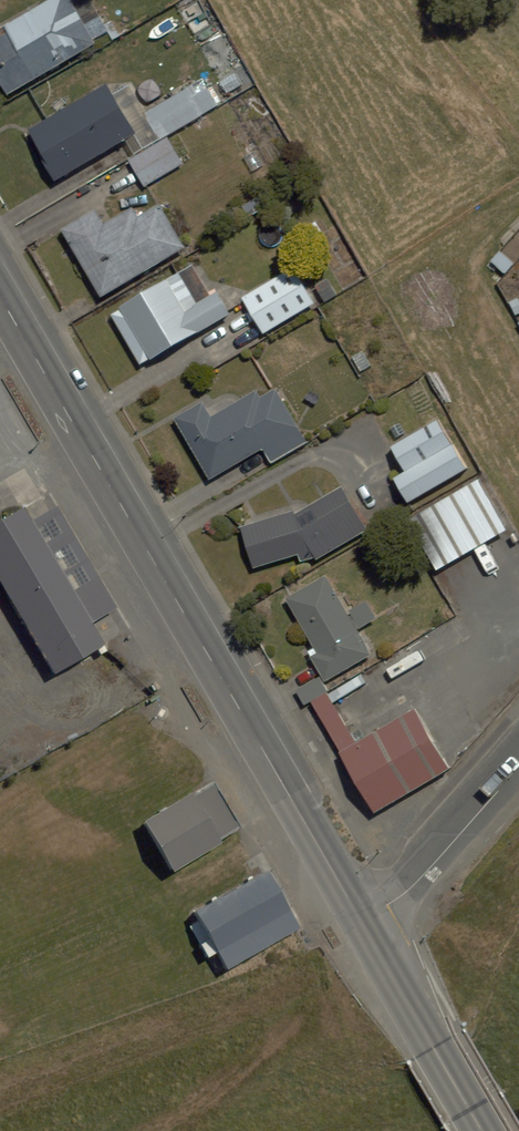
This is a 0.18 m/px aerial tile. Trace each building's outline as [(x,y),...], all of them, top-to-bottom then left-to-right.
[(8,96),(121,33),(114,20),(105,25),(101,17),(87,24),(73,0),(52,0),(2,28),(9,41),(0,46),(0,82),(8,96)] [(143,114),(159,142),(128,160),(145,189),(184,166),(167,137),(201,117),(211,132),(223,125),(214,109),(223,104),(206,77),(143,114)] [(109,84),(30,131),(61,184),(140,137),(109,84)] [(189,249),(163,206),(141,220),(135,211),(108,228),(99,214),(66,234),(105,299),(189,249)] [(296,266),(242,300),(264,336),(318,302),(296,266)] [(200,303),(182,273),(111,315),(142,368),(231,315),(218,293),(200,303)] [(217,415),(210,402),(174,421),(206,479),(263,448),(272,464),(309,445),(275,383),(217,415)] [(439,417),(390,445),(404,470),(392,476),(407,503),(468,469),(439,417)] [(481,479),(408,522),(438,573),(511,530),(481,479)] [(241,521),(256,568),(298,555),(300,563),(368,540),(350,485),(241,521)] [(3,526),(0,528),(0,635),(34,693),(84,664),(3,526)] [(334,576),(290,600),(331,677),(375,653),(334,576)] [(440,790),(400,721),(323,766),(364,835),(440,790)] [(223,850),(194,800),(123,840),(152,891),(223,850)] [(288,948),(253,891),(175,937),(210,995),(288,948)]
